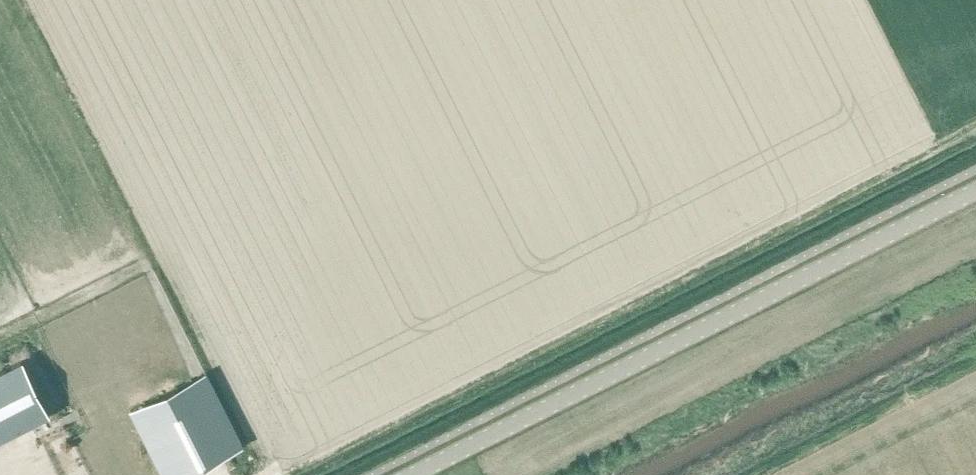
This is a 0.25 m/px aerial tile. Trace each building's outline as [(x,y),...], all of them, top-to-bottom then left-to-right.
[(49,415),(21,360),(0,371),(0,440),(49,415)] [(129,410),(162,474),(181,474),(242,444),(204,372),(129,410)] [(224,404),(234,401),(230,384),(220,386),(224,404)]
